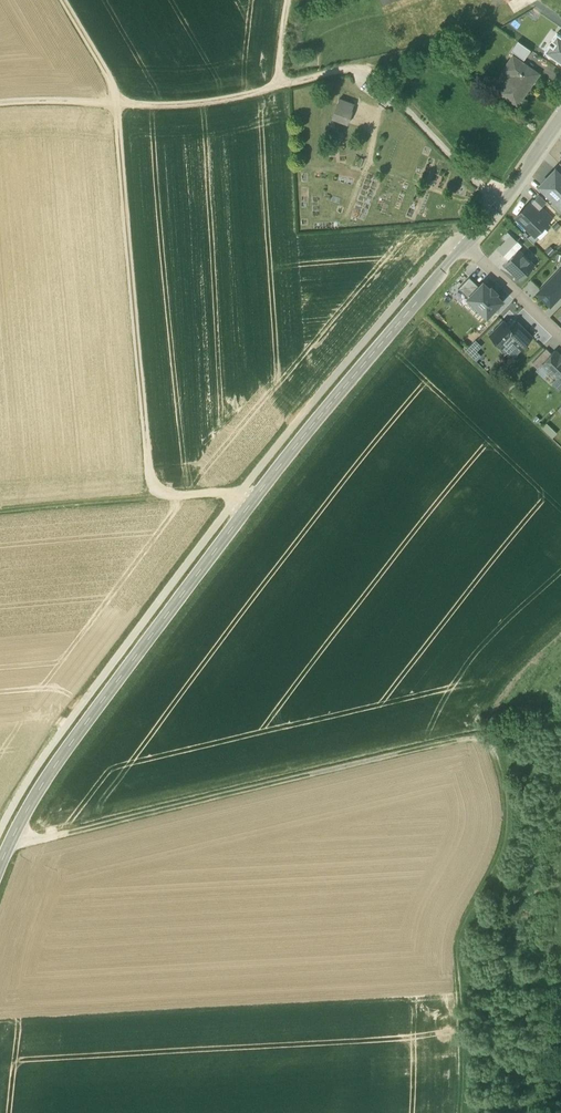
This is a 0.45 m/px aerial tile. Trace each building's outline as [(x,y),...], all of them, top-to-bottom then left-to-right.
[(560,36),(557,33),(544,52),(560,64),(560,36)] [(531,50),(518,41),(512,50),(524,59),(531,50)] [(538,73),(512,55),(505,66),(513,72),(499,91),(516,103),(538,73)] [(338,97),(332,114),(348,120),(354,103),(338,97)] [(540,185),(555,199),(560,205),(560,174),(556,169),(540,185)] [(533,200),(541,207),(547,201),(539,194),(533,200)] [(555,199),(550,204),(560,214),(560,213),(560,205),(555,199)] [(530,201),(516,216),(535,234),(551,217),(541,207),(533,200),(531,202),(530,201)] [(497,250),(508,260),(518,250),(522,246),(511,235),(497,250)] [(508,260),(504,264),(520,280),(535,265),(518,250),(508,260)] [(538,293),(551,306),(560,295),(559,294),(560,291),(560,270),(560,269),(538,293)] [(458,288),(469,298),(480,286),(470,276),(458,288)] [(480,286),(469,298),(487,315),(502,300),(495,294),(497,292),(491,287),(490,289),(483,283),(480,286)] [(504,320),(490,335),(502,347),(512,337),(522,348),(532,337),(514,320),(508,325),(504,320)] [(465,349),(475,360),(481,354),(476,350),(481,345),(475,339),(465,349)] [(542,363),(552,354),(546,348),(532,363),(538,368),(542,363)] [(542,363),(557,378),(560,374),(560,354),(560,355),(555,350),(552,354),(542,363)]
